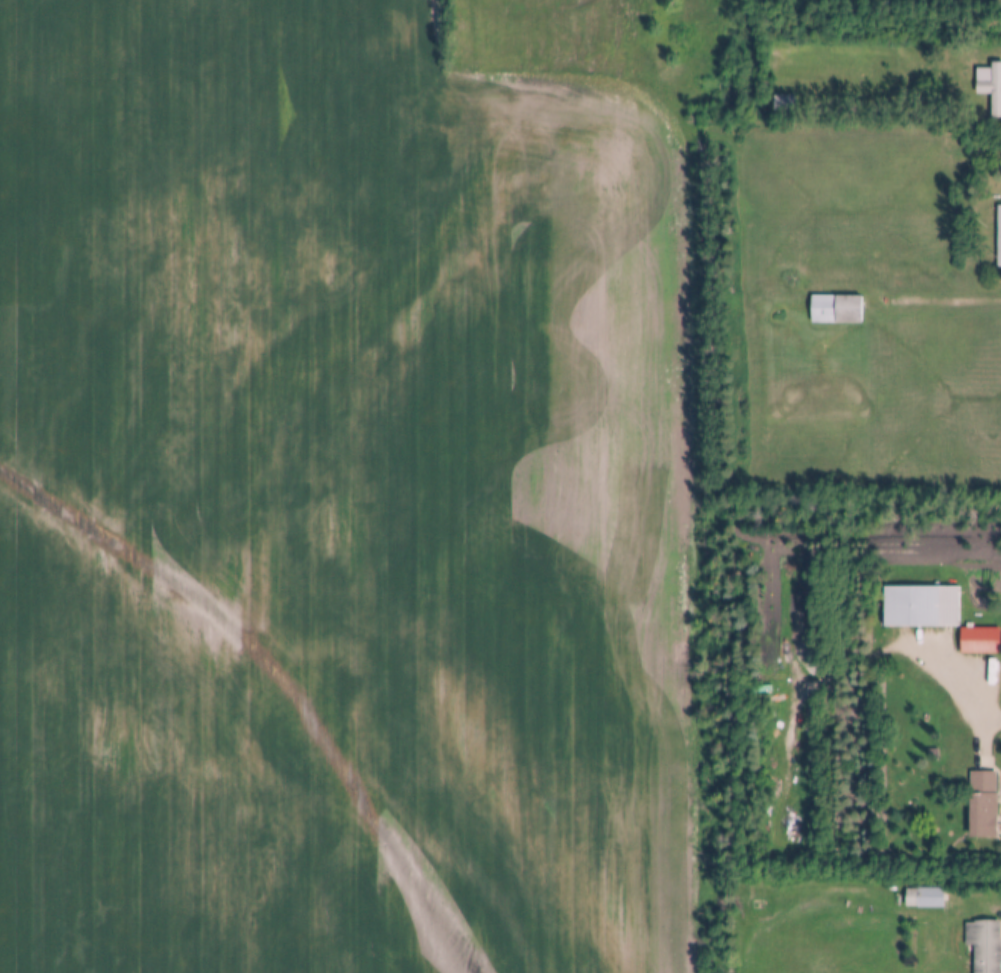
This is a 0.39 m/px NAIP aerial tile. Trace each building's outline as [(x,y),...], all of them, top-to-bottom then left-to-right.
[(992,63),(1000,63),(1000,118),(992,118),(992,95),(977,95),(977,69),(992,69),(992,63)] [(774,95),(795,95),(796,110),(774,110),(774,95)] [(812,296),(862,296),(863,323),(812,323),(812,296)] [(884,587),(959,587),(959,627),(884,627),(884,587)] [(999,629),(1000,652),(961,652),(961,629),(999,629)] [(928,749),(938,749),(939,757),(928,758),(928,749)] [(970,773),(997,773),(997,838),(970,838),(970,773)] [(906,889),(944,889),(944,908),(906,908),(906,889)] [(751,902),(764,902),(764,911),(751,911),(751,902)] [(1000,941),(1000,972),(975,972),(975,945),(965,945),(965,923),(975,923),(975,921),(999,921),(999,941),(1000,941)]
